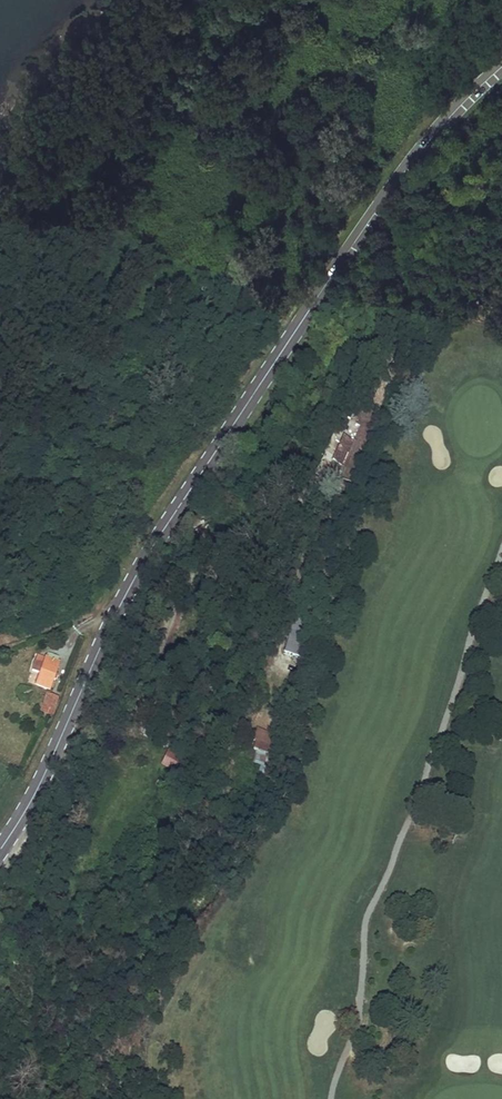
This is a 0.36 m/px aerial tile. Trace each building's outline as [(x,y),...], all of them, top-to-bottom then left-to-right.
[(387,381),(395,363),(389,360),(381,378),(387,381)] [(349,495),(381,415),(366,409),(349,454),(352,456),(341,484),(344,485),(345,493),(349,495)] [(353,443),(356,432),(348,429),(344,440),(353,443)] [(325,451),(323,463),(331,465),(333,452),(325,451)] [(306,616),(294,612),(281,650),(288,653),(286,657),(298,661),(310,628),(303,626),(306,616)] [(57,663),(44,658),(35,683),(48,688),(57,663)] [(51,715),(57,699),(46,695),(41,711),(51,715)] [(253,731),(250,764),(270,766),(273,733),(253,731)]
